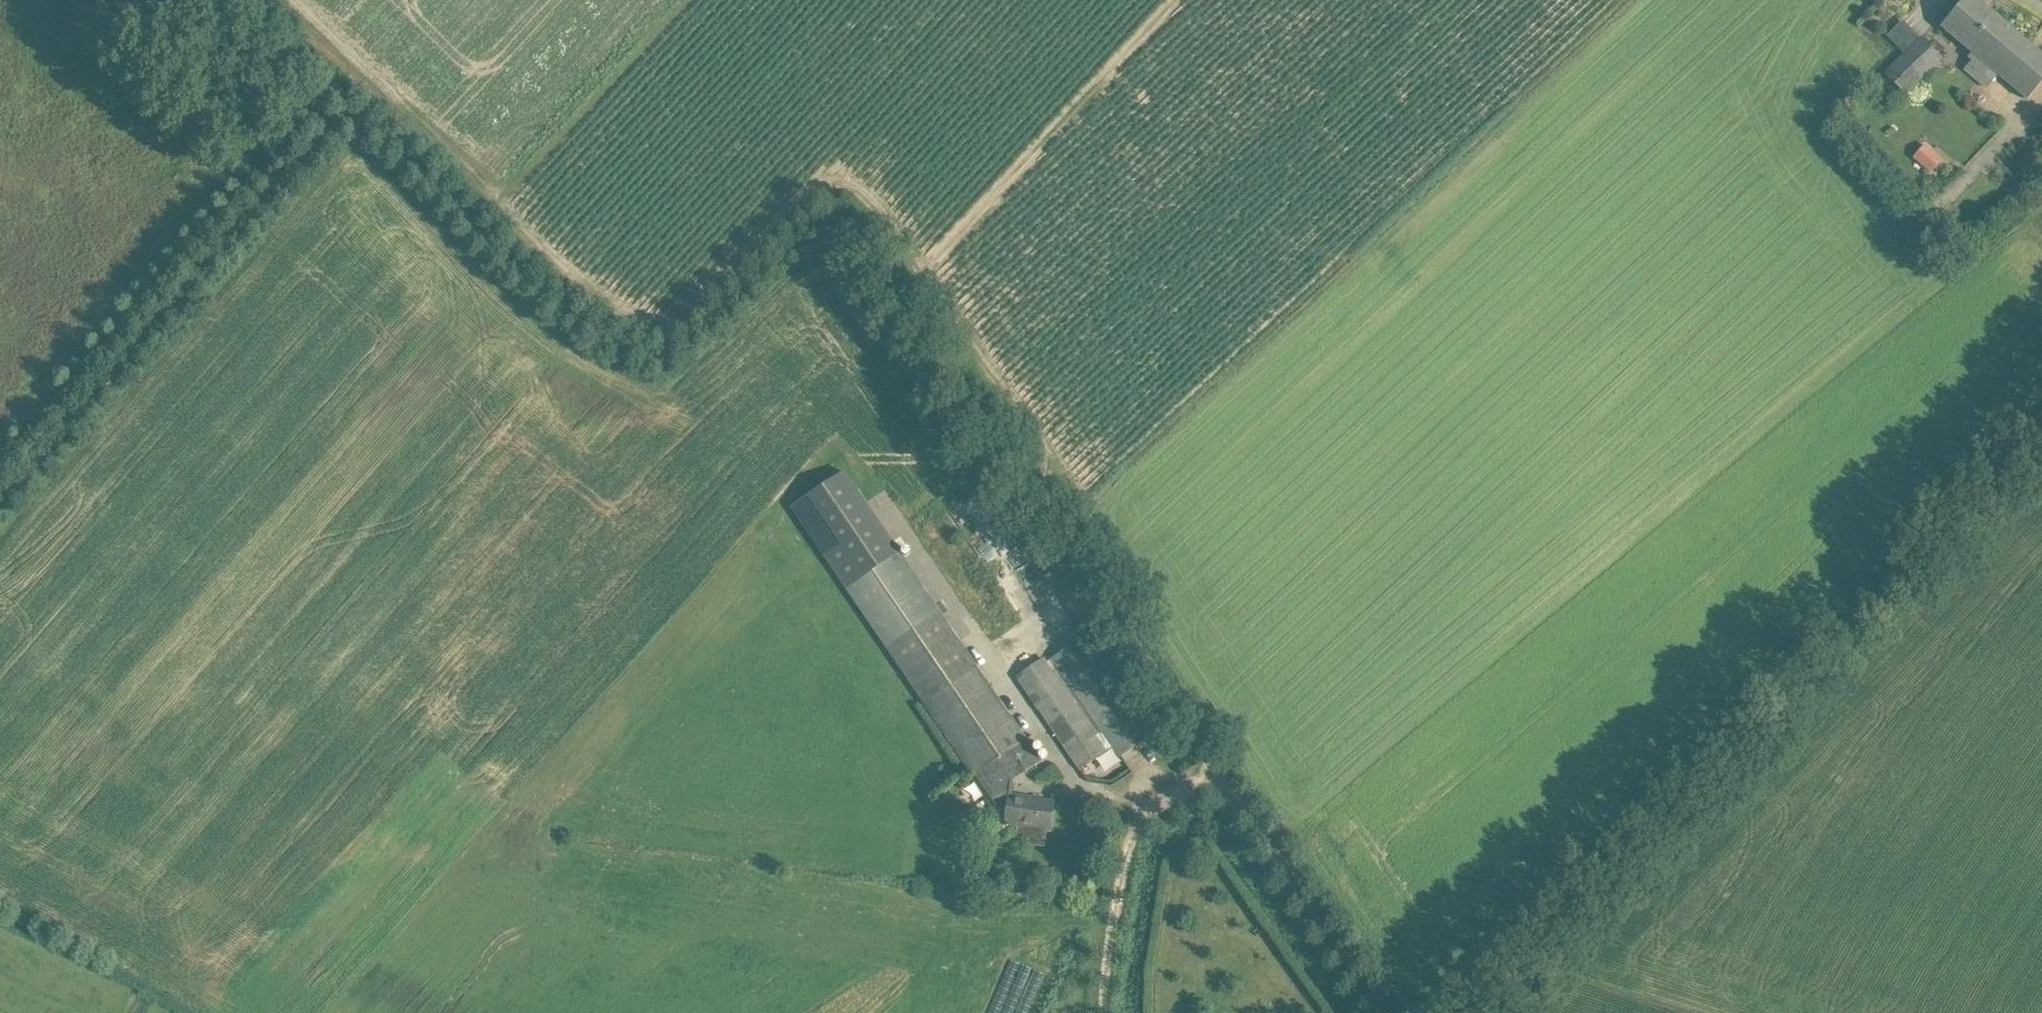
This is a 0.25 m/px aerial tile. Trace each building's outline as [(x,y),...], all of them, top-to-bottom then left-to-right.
[(1957,9),(1941,27),(1972,54),(1969,57),(1973,60),(1965,69),(1978,80),(1989,67),(2027,99),(2041,81),(2041,55),(1977,0),(1964,0),(1957,9)] [(1881,71),(1903,94),(1941,59),(1910,26),(1895,40),(1904,50),(1881,71)] [(1910,157),(1930,172),(1941,156),(1921,142),(1910,157)] [(793,507),(792,508),(846,587),(922,700),(923,701),(972,775),(976,782),(1006,823),(1010,795),(1012,780),(1038,762),(1024,741),(975,667),(899,552),(883,528),(866,502),(846,472),(845,471),(810,495),(793,507)] [(1042,658),(1017,675),(1069,753),(1080,769),(1113,747),(1120,757),(1159,730),(1162,728),(1165,726),(1133,680),(1120,689),(1084,636),(1067,647),(1052,657),(1045,662),(1042,658)] [(1006,823),(1030,827),(1050,830),(1054,802),(1010,795),(1006,823)]
